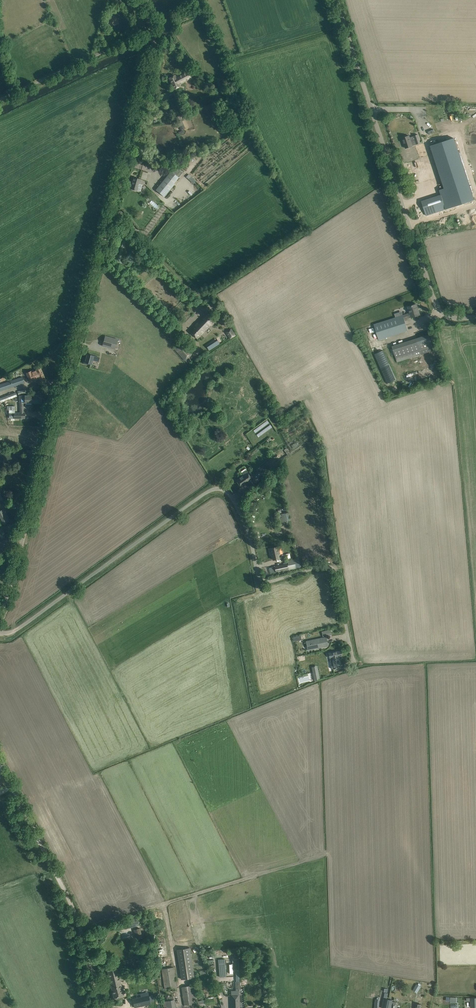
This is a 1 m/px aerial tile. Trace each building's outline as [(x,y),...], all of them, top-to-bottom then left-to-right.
[(175,75),(169,78),(174,89),(181,85),(181,84),(192,78),(188,70),(176,76),(175,75)] [(181,112),(176,99),(169,102),(175,115),(181,112)] [(180,116),(176,117),(179,124),(181,129),(185,127),(183,124),(180,116)] [(406,148),(412,146),(412,145),(420,143),(418,135),(413,136),(414,136),(409,137),(409,136),(402,138),(406,148)] [(454,138),(430,146),(444,188),(446,193),(441,195),(446,209),(474,200),(454,138)] [(171,171),(156,190),(164,196),(174,184),(179,177),(171,171)] [(187,176),(194,183),(197,180),(189,174),(187,176)] [(142,180),(134,177),(131,189),(137,190),(140,191),(142,184),(141,184),(142,180)] [(422,201),(426,215),(446,209),(441,195),(422,201)] [(408,307),(409,313),(411,317),(412,317),(420,315),(416,304),(408,307)] [(198,339),(215,321),(207,313),(189,331),(198,339)] [(409,313),(375,324),(380,339),(408,331),(404,319),(411,317),(409,313)] [(231,329),(226,332),(230,338),(235,335),(231,329)] [(424,336),(392,346),(396,358),(419,350),(421,354),(434,350),(429,334),(424,336)] [(400,338),(408,337),(408,335),(392,338),(393,343),(401,342),(400,338)] [(102,346),(115,349),(118,339),(105,336),(102,346)] [(182,342),(174,349),(184,360),(192,354),(182,342)] [(388,384),(396,380),(384,350),(376,353),(388,384)] [(87,354),(86,358),(85,358),(83,363),(88,364),(88,363),(92,364),(93,360),(98,362),(99,357),(87,354)] [(45,378),(40,367),(35,369),(36,370),(31,372),(31,371),(26,373),(30,382),(39,378),(40,380),(45,378)] [(22,376),(0,384),(0,390),(24,382),(22,376)] [(15,392),(0,398),(0,401),(1,402),(17,396),(15,392)] [(15,406),(7,407),(7,410),(9,410),(9,412),(9,418),(14,418),(25,418),(25,413),(23,413),(20,413),(15,413),(15,411),(15,406)] [(251,478),(246,471),(242,473),(244,475),(236,480),(241,487),(244,485),(244,486),(245,485),(246,484),(245,482),(247,480),(248,481),(251,478)] [(10,520),(4,509),(1,510),(0,510),(0,517),(1,518),(0,518),(0,523),(2,522),(3,524),(10,520)] [(277,522),(291,520),(290,512),(276,514),(277,522)] [(8,538),(1,541),(2,544),(0,545),(0,552),(8,548),(9,551),(14,549),(8,538)] [(273,560),(279,558),(278,555),(280,554),(278,546),(269,548),(270,553),(271,553),(273,560)] [(283,564),(274,566),(276,572),(283,570),(284,574),(289,573),(289,571),(288,569),(289,569),(288,563),(283,564)] [(326,637),(306,641),(308,650),(328,646),(326,637)] [(333,652),(329,653),(329,657),(330,660),(332,669),(333,669),(340,667),(339,656),(341,655),(340,650),(336,651),(333,652)] [(317,665),(311,666),(314,680),(320,679),(317,665)] [(142,938),(140,928),(133,930),(136,940),(142,938)] [(194,977),(190,948),(176,949),(181,979),(194,977)] [(111,965),(106,966),(110,982),(120,980),(124,979),(123,976),(119,977),(116,964),(111,965)] [(177,991),(173,967),(162,969),(165,989),(172,988),(173,991),(177,991)] [(120,980),(110,982),(114,998),(124,996),(120,980)] [(151,983),(154,995),(160,994),(156,982),(151,983)] [(417,993),(421,986),(416,984),(412,990),(417,993)] [(191,986),(182,987),(184,1005),(194,1003),(193,1000),(197,999),(195,988),(191,989),(191,986)] [(231,990),(231,995),(231,996),(232,1007),(239,1007),(239,995),(238,988),(235,988),(236,990),(231,990)] [(149,995),(132,999),(134,1007),(151,1004),(149,995)] [(205,1000),(197,1001),(199,1007),(214,1004),(213,998),(212,998),(208,999),(208,997),(205,998),(205,1000)] [(467,997),(467,1001),(471,1000),(471,1007),(475,1007),(475,997),(471,998),(467,997)] [(175,999),(164,1001),(165,1007),(177,1007),(175,999)] [(382,1007),(391,1007),(392,1001),(393,1000),(387,999),(384,999),(382,1007)]
